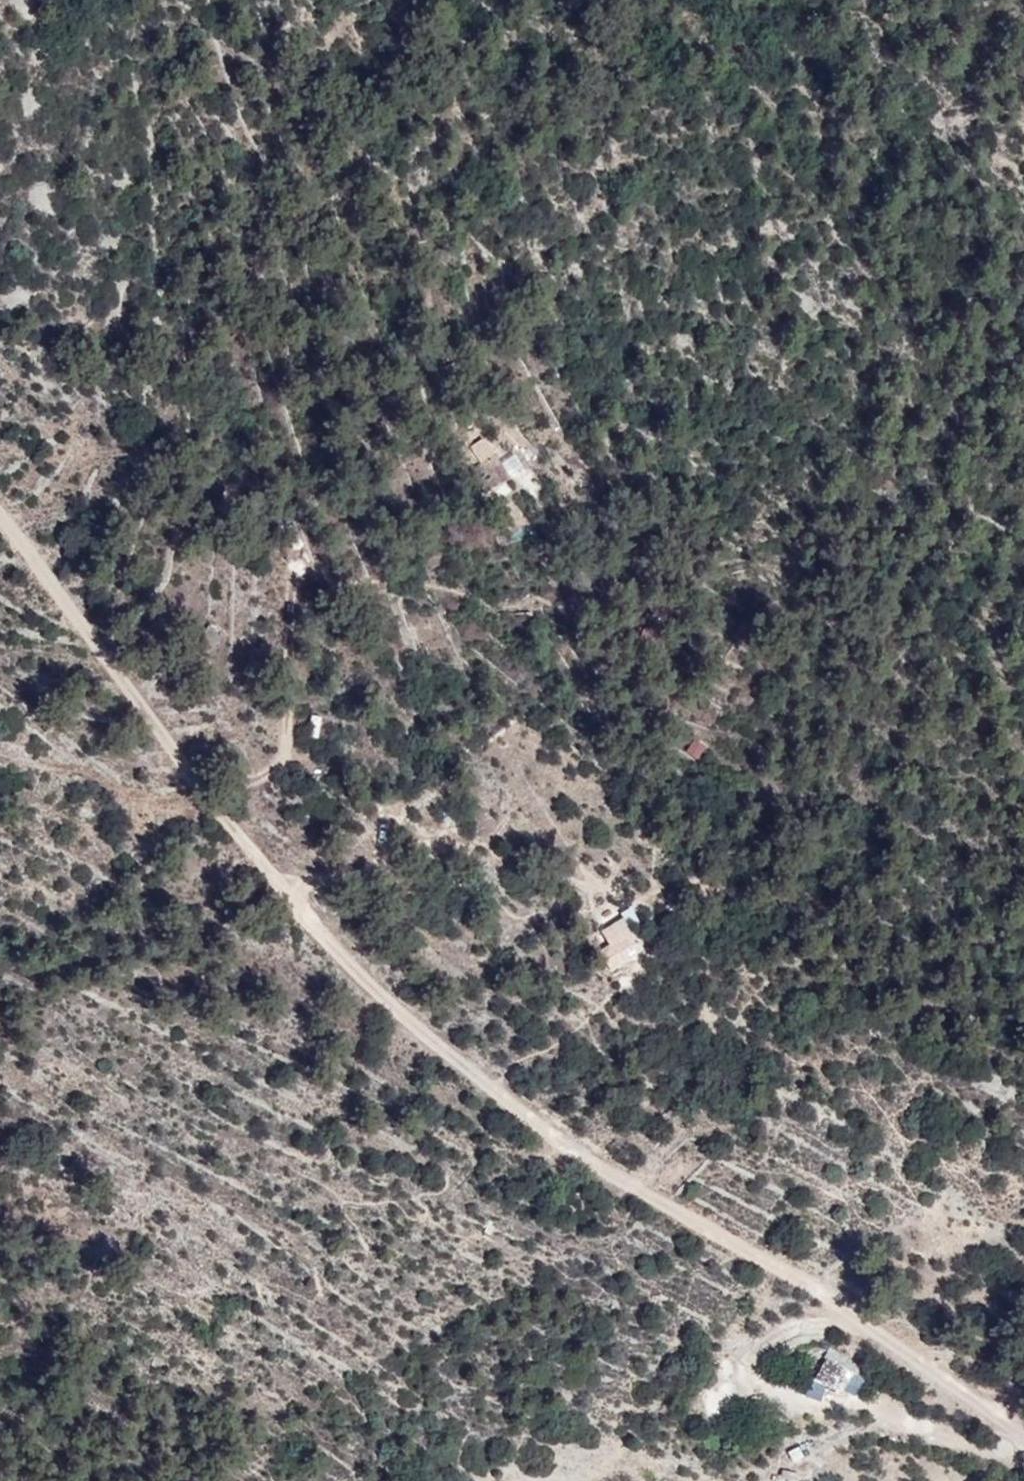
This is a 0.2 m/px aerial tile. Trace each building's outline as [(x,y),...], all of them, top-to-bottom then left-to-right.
[(475,464),(488,490),(511,479),(499,453),(475,464)] [(519,511),(533,499),(516,479),(501,492),(519,511)] [(619,983),(650,966),(626,920),(603,933),(612,948),(603,953),(619,983)] [(847,1393),(860,1363),(827,1349),(815,1379),(847,1393)]
